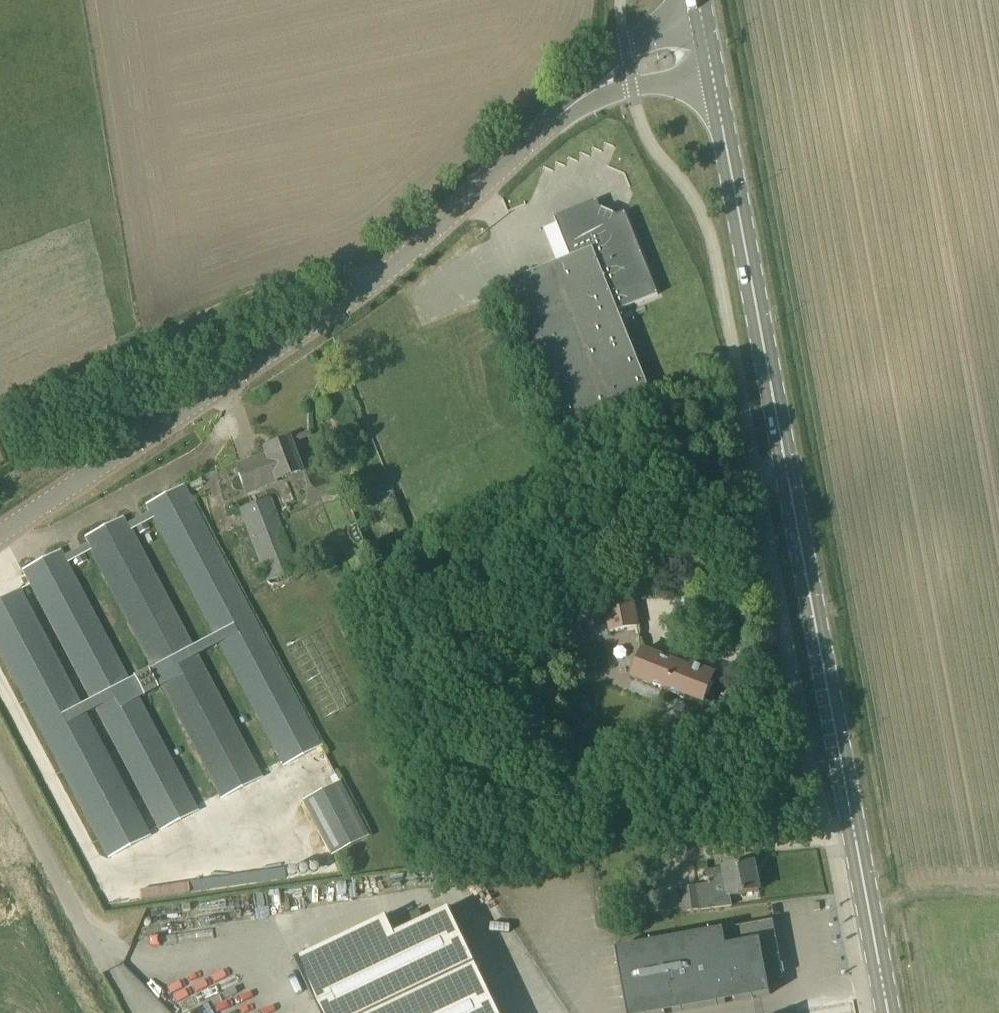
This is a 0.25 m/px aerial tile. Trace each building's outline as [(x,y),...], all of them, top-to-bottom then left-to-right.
[(568,424),(631,398),(650,391),(618,311),(658,295),(625,212),(617,215),(600,208),(597,200),(555,217),(571,258),(511,282),(568,424)] [(246,492),(300,471),(288,439),(264,448),(266,454),(236,466),(246,492)] [(272,762),(257,770),(131,530),(129,531),(122,518),(85,538),(92,551),(90,551),(217,792),(210,796),(213,802),(320,746),(183,486),(146,505),(277,754),(270,758),(272,762)] [(240,509),(267,581),(264,582),(266,585),(267,586),(269,587),(271,588),(274,588),(277,588),(280,587),(295,581),(298,580),(300,577),(301,575),(301,572),(301,568),(297,570),(270,498),(240,509)] [(196,811),(60,551),(23,570),(159,830),(196,811)] [(108,857),(149,836),(19,588),(0,598),(0,652),(108,857)] [(568,623),(607,616),(611,632),(638,627),(633,600),(617,603),(614,588),(563,598),(568,623)] [(667,691),(667,692),(686,699),(687,696),(703,703),(714,675),(690,665),(689,669),(643,651),(632,677),(667,691)] [(330,857),(368,837),(339,782),(301,802),(330,857)] [(679,887),(683,912),(732,905),(731,896),(759,890),(754,862),(708,871),(710,883),(679,887)] [(643,884),(596,891),(600,913),(601,919),(647,913),(643,884)] [(448,908),(448,909),(448,910),(303,979),(320,1012),(498,1012),(448,908)] [(773,920),(615,949),(627,1012),(665,1012),(664,1010),(672,1008),(673,1012),(726,1002),(725,999),(733,997),(733,1001),(770,994),(767,978),(783,975),(773,920)] [(212,995),(206,985),(166,1005),(171,1012),(177,1012),(212,995)]
